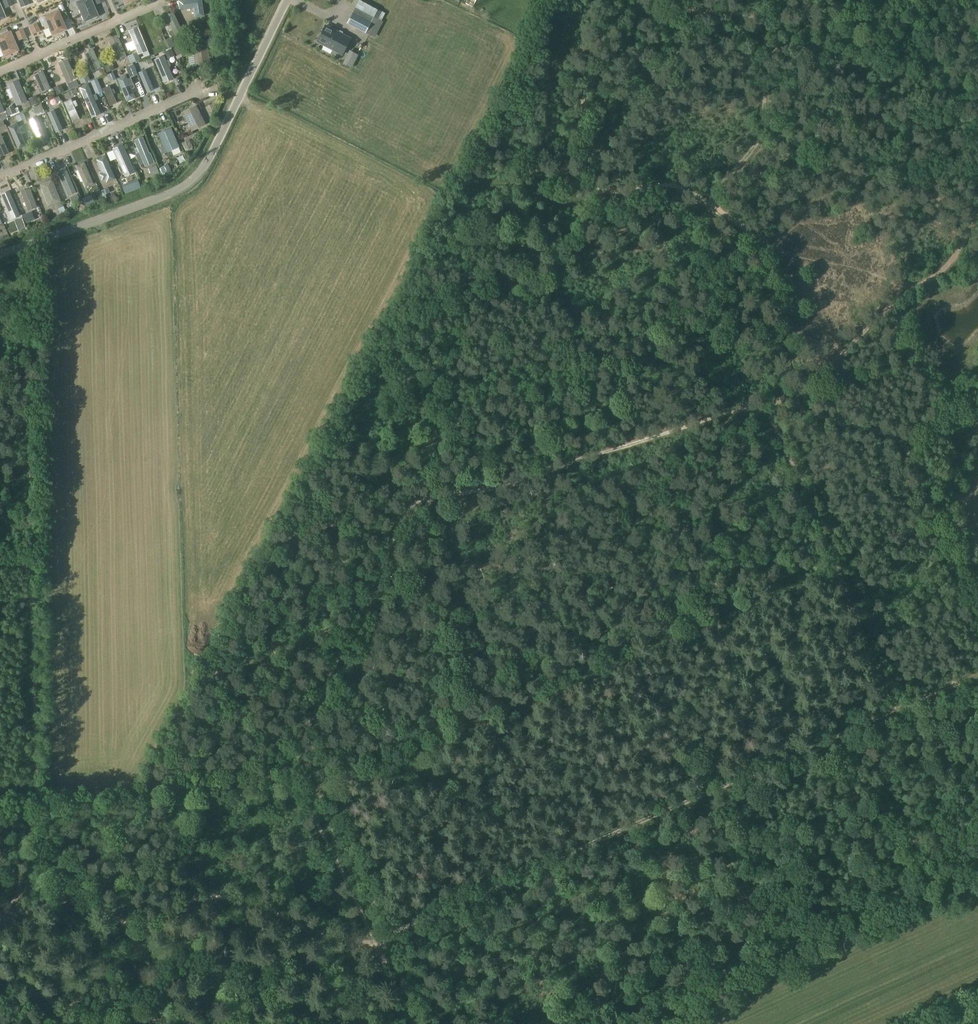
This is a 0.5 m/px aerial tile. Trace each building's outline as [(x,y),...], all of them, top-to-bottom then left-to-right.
[(75,0),(84,21),(99,14),(92,0),(76,0),(75,0)] [(180,8),(194,6),(195,15),(204,14),(202,0),(179,0),(180,8)] [(365,33),(373,17),(355,7),(347,23),(365,33)] [(58,8),(44,14),(53,35),(67,28),(58,8)] [(166,13),(177,38),(184,35),(173,10),(166,13)] [(31,12),(23,15),(25,20),(33,17),(31,12)] [(342,54),(350,38),(325,25),(317,41),(342,54)] [(129,29),(139,52),(148,49),(138,26),(129,29)] [(0,33),(0,46),(4,56),(19,49),(10,29),(0,33)] [(109,40),(117,60),(126,56),(118,37),(109,40)] [(170,37),(165,40),(169,48),(174,46),(170,37)] [(206,38),(192,39),(195,64),(209,63),(206,38)] [(84,50),(92,70),(101,67),(92,47),(84,50)] [(351,49),(348,55),(355,59),(358,53),(351,49)] [(163,53),(154,58),(163,80),(173,76),(163,53)] [(58,61),(67,81),(75,78),(67,58),(58,61)] [(145,68),(137,71),(146,92),(154,89),(145,68)] [(33,72),(41,92),(50,88),(42,69),(33,72)] [(124,74),(117,77),(127,100),(134,97),(124,74)] [(7,83),(16,104),(27,100),(18,79),(7,83)] [(87,82),(79,86),(92,115),(99,112),(87,82)] [(109,84),(102,87),(109,104),(117,101),(109,84)] [(70,97),(63,100),(72,121),(79,118),(70,97)] [(194,104),(177,112),(187,133),(204,125),(194,104)] [(54,108),(46,111),(55,132),(63,129),(54,108)] [(13,115),(15,121),(23,118),(21,112),(13,115)] [(36,115),(29,118),(39,143),(47,140),(36,115)] [(16,122),(8,125),(18,148),(25,144),(16,122)] [(180,147),(171,127),(158,133),(167,153),(180,147)] [(0,133),(0,155),(9,151),(1,133),(0,133)] [(143,136),(134,140),(146,167),(155,163),(143,136)] [(179,145),(187,151),(192,145),(185,139),(179,145)] [(125,176),(135,172),(123,144),(113,149),(125,176)] [(107,182),(115,179),(105,155),(97,159),(107,182)] [(76,164),(85,186),(93,182),(84,160),(76,164)] [(149,178),(168,170),(165,163),(155,168),(153,165),(144,169),(149,178)] [(136,178),(120,184),(124,193),(139,187),(136,178)] [(35,184),(45,207),(58,202),(48,179),(35,184)] [(28,187),(18,190),(24,210),(35,207),(28,187)]
